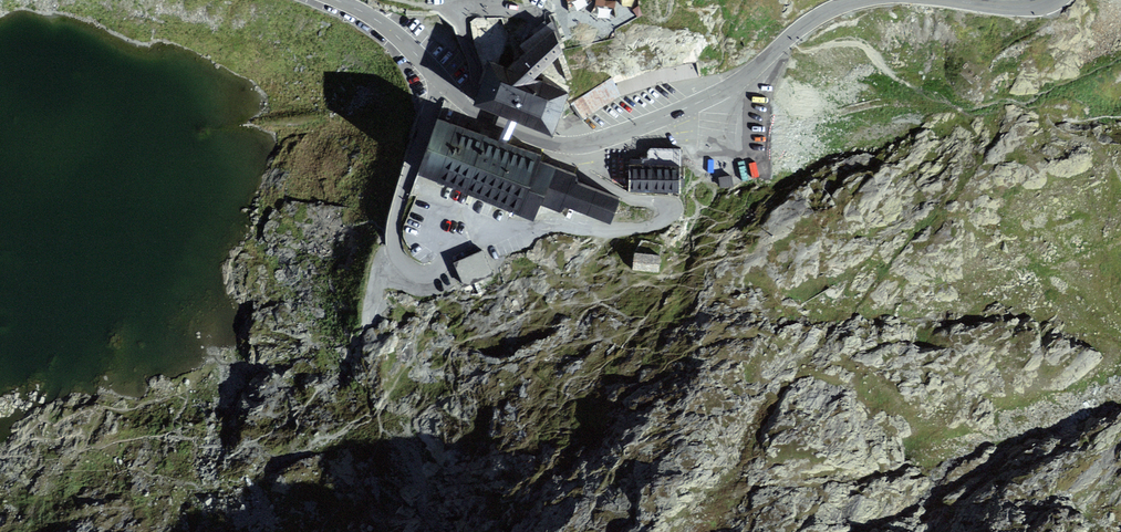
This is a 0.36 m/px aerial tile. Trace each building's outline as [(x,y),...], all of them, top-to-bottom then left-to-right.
[(439,15),(427,26),(449,49),(461,37),(439,15)] [(559,51),(550,18),(492,63),(531,79),(559,51)] [(513,119),(517,121),(550,135),(567,93),(531,79),(492,63),(490,68),(476,104),(508,117),(513,119)] [(572,103),(582,119),(597,110),(605,105),(621,96),(616,88),(611,79),(572,103)] [(513,119),(508,117),(499,140),(508,144),(517,121),(513,119)] [(489,136),(442,118),(419,175),(534,220),(541,201),(563,210),(565,205),(611,223),(620,201),(567,180),(571,172),(545,162),(546,159),(508,144),(499,140),(489,136)] [(646,168),(630,168),(629,190),(679,192),(680,169),(646,168)] [(733,180),(719,180),(719,191),(733,191),(733,180)] [(660,250),(636,248),(635,272),(659,273),(660,250)] [(486,253),(456,266),(465,286),(495,273),(486,253)]
